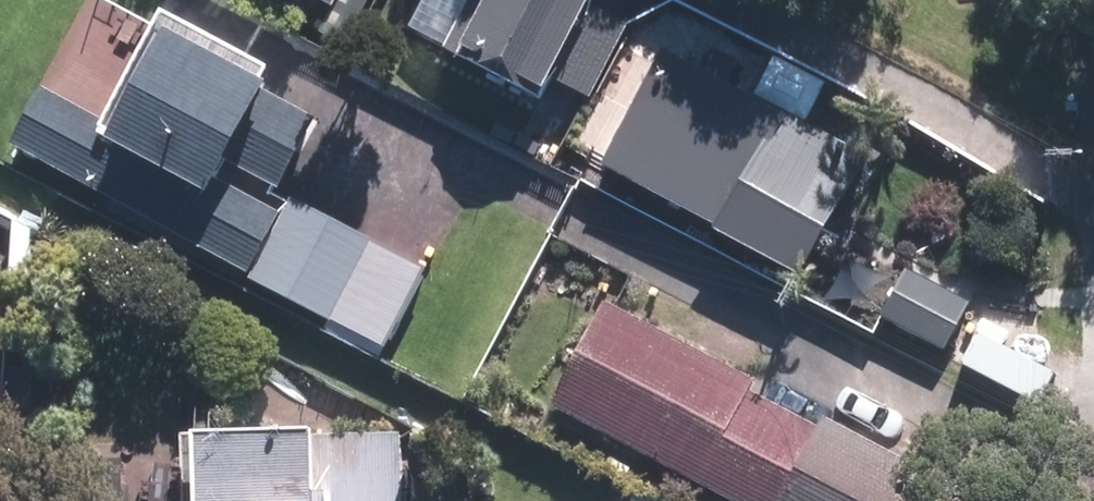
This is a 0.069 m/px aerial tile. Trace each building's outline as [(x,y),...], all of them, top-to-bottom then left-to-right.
[(456,31),(467,36),(461,48),(544,92),(551,78),(586,96),(628,14),(600,0),(472,0),(456,31)] [(322,112),(164,22),(106,123),(214,185),(228,159),(279,188),(322,112)] [(669,56),(610,165),(807,270),(866,161),(669,56)] [(276,220),(111,128),(82,179),(247,270),(276,220)] [(427,263),(295,201),(252,292),(383,354),(427,263)] [(909,274),(887,321),(946,348),(968,301),(909,274)] [(609,295),(554,398),(749,500),(945,500),(956,480),(609,295)] [(316,432),(316,426),(179,429),(180,500),(411,500),(410,431),(316,432)]
